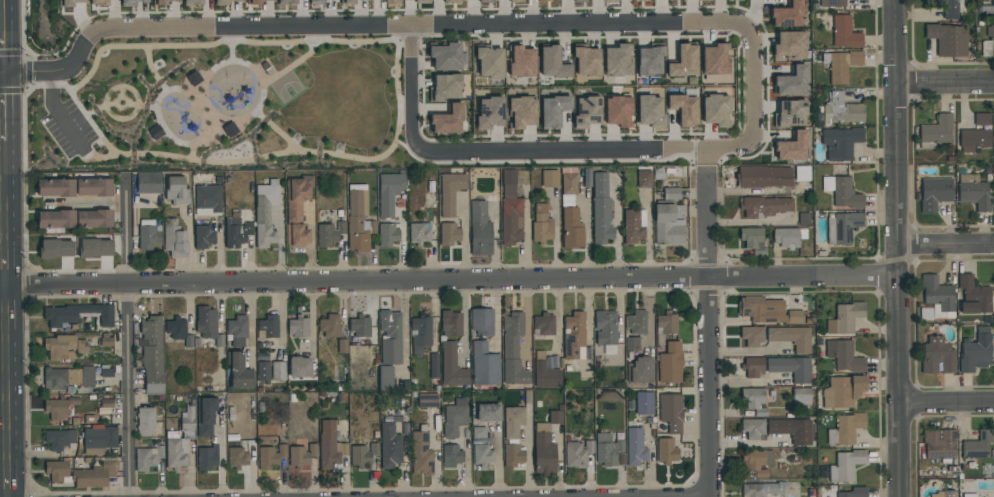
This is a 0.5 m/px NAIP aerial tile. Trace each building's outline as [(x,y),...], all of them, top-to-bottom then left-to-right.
[(787,8),(787,0),(802,0),(802,16),(801,16),(801,27),(772,27),(772,22),(770,22),(770,18),(770,8),(787,8)] [(923,6),(923,0),(957,0),(958,20),(943,20),(943,5),(923,6)] [(851,15),(851,33),(862,33),(862,48),(849,48),(849,46),(833,46),(832,15),(851,15)] [(937,57),(936,39),(925,39),(924,25),(938,24),(938,26),(947,25),(947,27),(967,26),(967,41),(966,41),(966,56),(937,57)] [(990,25),(993,25),(993,57),(981,57),(981,41),(987,41),(987,37),(986,37),(986,27),(990,27),(990,25)] [(773,60),(773,45),(778,45),(777,32),(806,32),(806,50),(804,50),(805,59),(786,60),(786,56),(780,56),(780,60),(773,60)] [(433,70),(433,57),(428,58),(428,46),(446,46),(446,42),(460,42),(460,53),(461,53),(461,54),(466,54),(466,63),(461,63),(462,70),(433,70)] [(637,76),(637,66),(637,49),(649,48),(649,43),(663,43),(663,46),(664,46),(664,56),(661,56),(661,74),(652,74),(652,76),(637,76)] [(702,75),(702,47),(715,47),(715,43),(725,43),(725,44),(729,44),(729,49),(725,49),(725,56),(728,56),(729,74),(727,74),(727,80),(724,80),(724,81),(716,81),(716,80),(708,80),(708,81),(704,81),(704,75),(702,75)] [(604,77),(604,48),(617,48),(617,44),(631,44),(631,51),(628,51),(628,56),(632,56),(632,75),(622,75),(622,77),(604,77)] [(667,76),(667,64),(678,63),(678,44),(688,44),(688,45),(696,45),(697,58),(698,74),(686,74),(686,76),(667,76)] [(509,76),(509,63),(511,63),(511,45),(522,45),(522,49),(535,49),(535,77),(518,77),(518,76),(509,76)] [(552,76),(541,76),(540,47),(549,47),(549,45),(559,45),(559,62),(570,62),(570,65),(571,65),(571,77),(552,77),(552,76)] [(479,76),(479,59),(475,59),(475,48),(486,47),(486,48),(490,48),(490,50),(493,50),(493,49),(502,49),(503,78),(488,78),(488,76),(479,76)] [(576,75),(576,57),(573,57),(573,47),(583,47),(583,48),(588,48),(588,49),(599,49),(600,65),(601,65),(601,76),(585,77),(585,75),(576,75)] [(829,53),(848,53),(848,51),(863,51),(863,66),(847,66),(847,85),(829,85),(829,61),(822,61),(822,54),(829,54),(829,53)] [(260,64),(265,61),(273,72),(268,76),(260,64)] [(773,94),(773,86),(774,86),(774,76),(793,76),(793,64),(806,64),(806,83),(804,83),(804,95),(776,95),(776,94),(773,94)] [(185,77),(192,87),(202,81),(194,71),(185,77)] [(432,102),(432,101),(429,101),(429,87),(434,87),(434,75),(449,75),(449,74),(461,74),(461,89),(459,89),(459,98),(442,98),(442,102),(432,102)] [(679,110),(668,110),(668,108),(667,108),(667,95),(685,95),(685,89),(697,89),(697,125),(693,125),(693,127),(679,127),(679,110)] [(864,122),(823,122),(823,105),(830,105),(830,91),(843,91),(843,104),(864,104),(864,122)] [(605,124),(605,99),(610,99),(610,97),(622,96),(622,95),(630,95),(630,97),(631,97),(632,116),(629,116),(629,122),(632,122),(632,128),(618,128),(618,124),(605,124)] [(637,125),(637,95),(652,95),(652,98),(661,97),(662,114),(664,114),(664,128),(650,128),(650,123),(647,123),(647,125),(637,125)] [(702,124),(702,98),(707,98),(707,95),(720,95),(720,96),(729,95),(730,114),(726,114),(726,120),(730,120),(730,128),(715,128),(715,124),(702,124)] [(509,130),(509,123),(512,123),(512,117),(509,117),(508,98),(518,98),(518,97),(536,96),(536,125),(523,125),(523,130),(509,130)] [(541,127),(541,98),(552,98),(552,96),(571,96),(571,109),(570,109),(570,111),(560,112),(560,128),(552,129),(542,129),(542,127),(541,127)] [(573,126),(573,116),(577,116),(576,98),(586,98),(586,96),(601,96),(601,108),(600,108),(600,124),(589,124),(589,125),(588,125),(588,129),(574,129),(574,126),(573,126)] [(476,130),(476,117),(479,117),(479,99),(488,99),(488,97),(503,97),(503,126),(493,126),(493,125),(491,125),(491,130),(476,130)] [(773,127),(773,114),(778,114),(778,112),(778,101),(794,100),(806,99),(806,116),(804,116),(805,125),(787,125),(787,127),(777,128),(777,127),(773,127)] [(432,133),(432,124),(430,124),(430,115),(447,115),(447,103),(462,102),(462,122),(460,122),(461,133),(432,133)] [(952,113),(952,126),(950,126),(950,142),(933,143),(933,149),(920,149),(919,125),(937,125),(937,114),(952,113)] [(974,126),(974,114),(990,113),(990,125),(974,126)] [(222,128),(232,122),(238,131),(228,138),(222,128)] [(147,131),(154,141),(164,134),(157,124),(147,131)] [(827,161),(827,145),(822,145),(822,130),(850,129),(850,128),(863,128),(863,142),(851,143),(852,161),(827,161)] [(776,160),(776,151),(774,151),(774,142),(792,142),(792,130),(806,130),(806,149),(805,149),(805,160),(776,160)] [(959,130),(991,130),(991,148),(973,148),(973,153),(961,153),(961,147),(959,147),(959,130)] [(792,187),(738,188),(738,181),(735,181),(735,174),(738,174),(738,167),(766,166),(766,167),(781,167),(791,167),(792,187)] [(522,198),(523,241),(514,241),(514,246),(501,246),(501,211),(502,211),(502,198),(503,198),(503,184),(502,184),(502,170),(516,170),(516,184),(515,184),(515,198),(522,198)] [(559,187),(542,187),(542,170),(558,170),(559,187)] [(651,188),(637,189),(637,171),(651,171),(651,188)] [(608,172),(608,198),(610,197),(611,214),(612,214),(612,219),(610,219),(610,222),(609,222),(609,227),(614,226),(614,239),(606,239),(606,244),(593,244),(593,196),(593,172),(608,172)] [(577,195),(562,195),(562,173),(577,173),(577,195)] [(136,174),(161,174),(161,193),(136,193),(136,174)] [(405,174),(405,190),(399,190),(399,194),(393,194),(393,219),(379,218),(379,174),(405,174)] [(440,174),(466,174),(466,189),(458,189),(458,192),(454,192),(454,218),(441,218),(440,174)] [(990,212),(976,213),(976,203),(958,203),(958,182),(959,182),(959,175),(978,175),(978,182),(987,182),(987,198),(990,198),(990,212)] [(313,176),(313,187),(310,187),(310,199),(304,199),(304,202),(302,202),(302,224),(303,224),(303,229),(309,229),(309,243),(303,243),(303,247),(287,246),(287,245),(286,245),(286,224),(287,224),(287,176),(313,176)] [(165,200),(165,191),(167,191),(167,177),(184,177),(184,189),(189,189),(189,204),(177,204),(177,205),(171,206),(171,200),(165,200)] [(851,177),(851,189),(853,189),(853,194),(863,194),(863,208),(849,209),(849,207),(833,207),(833,191),(822,191),(822,177),(851,177)] [(936,213),(920,213),(920,200),(921,200),(921,179),(952,178),(952,202),(936,202),(936,213)] [(111,197),(95,197),(95,196),(76,196),(76,179),(111,179),(111,197)] [(279,204),(270,204),(270,225),(272,225),(272,231),(277,231),(277,243),(268,243),(268,249),(255,249),(255,207),(256,207),(256,185),(269,185),(269,179),(279,179),(279,204)] [(74,197),(58,197),(58,196),(37,196),(37,180),(74,180),(74,197)] [(347,250),(347,216),(348,216),(348,184),(367,184),(367,216),(364,216),(364,221),(376,221),(376,234),(369,234),(369,253),(355,253),(355,250),(347,250)] [(221,185),(221,213),(220,213),(220,215),(195,215),(195,185),(221,185)] [(663,200),(663,188),(679,187),(680,200),(663,200)] [(763,197),(763,198),(807,197),(807,212),(789,212),(789,218),(739,219),(739,212),(736,212),(736,204),(739,204),(739,197),(763,197)] [(491,255),(471,255),(471,222),(470,222),(470,201),(486,201),(486,222),(491,222),(491,255)] [(532,242),(532,222),(534,222),(534,213),(535,213),(535,203),(547,203),(547,219),(552,219),(553,240),(544,240),(544,246),(538,246),(538,242),(532,242)] [(654,205),(674,204),(674,206),(684,205),(684,219),(675,219),(675,220),(685,220),(685,245),(655,245),(655,223),(654,223),(654,205)] [(584,247),(575,247),(575,249),(563,249),(562,207),(578,207),(578,223),(583,223),(583,227),(584,227),(584,247)] [(75,228),(37,228),(37,220),(37,212),(57,212),(57,210),(75,210),(75,228)] [(112,228),(76,228),(76,211),(95,211),(95,210),(112,210),(112,228)] [(624,244),(624,210),(640,210),(645,210),(645,226),(644,226),(644,247),(625,247),(625,244),(624,244)] [(851,245),(827,245),(827,218),(834,218),(834,214),(848,213),(863,213),(863,227),(851,227),(851,245)] [(225,218),(240,218),(240,225),(245,225),(245,222),(255,222),(255,227),(253,227),(253,235),(246,235),(246,243),(237,243),(237,249),(225,249),(225,218)] [(189,257),(169,257),(169,251),(164,251),(164,219),(177,219),(177,226),(179,226),(179,231),(185,231),(185,241),(189,241),(189,257)] [(138,250),(139,226),(140,220),(154,220),(154,226),(161,226),(160,245),(152,245),(152,250),(138,250)] [(317,248),(317,224),(333,224),(333,230),(337,230),(337,221),(345,221),(345,234),(338,234),(338,242),(330,242),(330,248),(317,248)] [(378,223),(394,223),(394,229),(399,229),(399,242),(391,242),(391,247),(378,247),(378,223)] [(409,243),(409,223),(425,223),(425,229),(430,229),(430,242),(422,242),(422,247),(416,247),(416,243),(409,243)] [(461,241),(452,241),(452,246),(440,246),(440,223),(455,223),(455,229),(461,229),(461,241)] [(194,249),(194,225),(210,225),(210,231),(215,231),(215,244),(207,244),(207,249),(194,249)] [(757,251),(757,249),(745,249),(745,241),(740,241),(739,228),(763,228),(763,251),(757,251)] [(807,239),(799,239),(800,247),(793,247),(793,251),(787,251),(787,248),(779,248),(779,243),(773,244),(773,229),(799,228),(799,229),(806,229),(807,239)] [(73,241),(73,257),(53,257),(53,259),(39,259),(39,249),(41,249),(41,239),(60,239),(60,241),(73,241)] [(79,258),(79,248),(80,248),(80,239),(99,239),(99,240),(113,240),(113,256),(93,256),(93,258),(79,258)] [(953,286),(953,299),(954,299),(954,318),(945,318),(945,312),(939,312),(939,304),(924,304),(924,288),(921,288),(921,275),(937,274),(937,286),(953,286)] [(992,313),(977,313),(960,313),(960,302),(963,302),(963,289),(958,289),(958,274),(973,274),(973,287),(977,287),(977,286),(982,286),(982,287),(990,286),(990,301),(992,301),(992,313)] [(763,296),(765,296),(765,300),(784,300),(784,315),(787,315),(788,324),(784,324),(784,323),(751,323),(751,316),(738,316),(737,302),(739,302),(739,297),(743,297),(743,296),(763,296)] [(826,320),(835,320),(835,305),(851,304),(851,302),(864,302),(864,317),(853,317),(853,334),(826,334),(826,320)] [(113,327),(100,328),(99,316),(96,316),(77,317),(77,323),(60,323),(61,328),(48,328),(48,320),(43,320),(43,308),(65,307),(65,305),(113,305),(113,327)] [(224,347),(215,347),(215,338),(201,339),(201,333),(196,333),(195,321),(196,321),(196,306),(210,306),(210,310),(216,310),(216,335),(224,334),(224,347)] [(471,331),(471,309),(493,309),(493,337),(476,337),(476,331),(471,331)] [(381,339),(381,335),(384,335),(384,332),(379,332),(379,310),(390,310),(390,312),(401,312),(401,365),(381,365),(381,339)] [(646,310),(646,335),(630,335),(630,329),(625,329),(625,316),(633,316),(633,311),(646,310)] [(803,324),(788,324),(787,315),(787,310),(803,310),(803,324)] [(461,336),(443,336),(443,332),(441,332),(441,311),(451,311),(451,313),(461,313),(461,336)] [(616,311),(617,345),(596,345),(596,332),(600,332),(600,329),(598,329),(598,330),(595,330),(594,311),(616,311)] [(677,334),(664,334),(664,346),(656,346),(656,316),(664,316),(664,311),(670,311),(670,314),(677,314),(677,334)] [(503,385),(503,334),(504,334),(504,331),(502,331),(502,317),(510,317),(510,312),(523,312),(524,336),(518,336),(518,359),(520,359),(520,368),(524,368),(524,371),(530,371),(530,385),(503,385)] [(554,335),(533,335),(533,317),(541,317),(541,312),(548,312),(548,315),(554,315),(554,335)] [(584,312),(584,359),(564,359),(564,317),(572,317),(572,312),(584,312)] [(246,315),(246,319),(247,319),(247,339),(244,339),(244,347),(231,347),(231,333),(226,333),(226,320),(235,320),(235,314),(244,314),(244,315),(246,315)] [(293,338),(293,335),(288,335),(288,320),(296,320),(296,314),(302,314),(302,318),(308,318),(308,338),(293,338)] [(339,314),(339,338),(324,338),(324,332),(318,332),(318,319),(327,319),(327,314),(339,314)] [(370,337),(354,337),(354,332),(349,332),(349,319),(357,319),(357,314),(363,314),(363,317),(370,317),(370,337)] [(278,338),(266,338),(266,339),(263,339),(263,340),(257,340),(257,320),(265,320),(265,315),(278,315),(278,338)] [(144,394),(144,368),(142,368),(142,346),(137,346),(137,339),(142,339),(142,334),(140,334),(140,321),(149,321),(149,316),(161,316),(162,373),(163,373),(163,394),(144,394)] [(186,319),(186,335),(193,335),(193,348),(184,348),(184,339),(170,339),(170,333),(165,333),(165,321),(173,321),(173,316),(180,316),(180,319),(186,319)] [(410,336),(410,318),(419,318),(419,316),(431,316),(431,346),(422,346),(422,354),(412,354),(412,347),(412,336),(410,336)] [(989,326),(989,333),(990,333),(990,342),(991,342),(991,365),(987,365),(987,368),(975,368),(975,366),(973,366),(973,373),(959,373),(959,359),(961,359),(961,339),(968,339),(968,343),(976,343),(976,334),(977,334),(977,327),(989,326)] [(763,343),(758,343),(758,348),(746,348),(745,339),(740,339),(740,327),(763,327),(763,343)] [(792,342),(767,342),(766,328),(810,328),(810,354),(794,354),(794,345),(792,345),(792,342)] [(76,349),(67,349),(67,351),(75,351),(75,359),(61,359),(61,361),(48,361),(48,351),(43,351),(43,338),(55,338),(55,335),(76,335),(76,349)] [(923,344),(928,344),(928,336),(942,335),(942,344),(949,344),(949,350),(954,350),(955,373),(941,373),(941,363),(939,363),(937,365),(937,374),(921,374),(921,359),(923,359),(923,344)] [(639,337),(639,351),(626,351),(625,337),(639,337)] [(852,340),(852,358),(865,358),(865,372),(849,372),(849,370),(835,370),(835,358),(826,358),(825,340),(852,340)] [(456,341),(456,368),(460,368),(460,369),(468,369),(468,385),(442,385),(442,341),(456,341)] [(472,341),(487,341),(487,354),(499,354),(499,386),(472,386),(472,341)] [(659,383),(658,354),(666,354),(666,341),(680,341),(681,353),(682,353),(682,367),(681,367),(681,382),(659,383)] [(534,360),(535,360),(535,351),(544,351),(544,360),(546,360),(546,369),(561,369),(561,387),(534,387),(534,360)] [(255,387),(251,387),(230,387),(230,365),(227,365),(227,352),(242,352),(242,370),(251,370),(255,370),(255,387)] [(430,378),(430,354),(438,354),(438,378),(430,378)] [(289,377),(289,358),(290,358),(290,357),(300,357),(300,358),(302,358),(309,358),(311,358),(311,377),(289,377)] [(653,360),(653,383),(629,383),(627,383),(627,376),(630,376),(630,367),(632,367),(632,361),(635,361),(635,358),(640,358),(640,357),(650,357),(650,360),(653,360)] [(764,374),(758,374),(758,378),(746,378),(746,370),(741,370),(741,364),(744,364),(744,358),(764,357),(764,374)] [(792,372),(766,373),(766,358),(810,358),(810,384),(793,384),(793,379),(792,379),(792,375),(792,372)] [(257,362),(270,362),(270,381),(257,381),(257,362)] [(272,381),(272,362),(285,362),(285,381),(272,381)] [(44,390),(44,369),(44,366),(50,366),(50,369),(81,369),(81,366),(94,366),(94,387),(82,387),(82,385),(65,385),(65,390),(61,390),(44,390)] [(379,391),(379,366),(393,366),(393,391),(379,391)] [(822,390),(823,390),(823,388),(826,388),(826,387),(828,387),(828,377),(850,377),(850,376),(865,376),(865,391),(860,391),(860,396),(856,396),(856,400),(852,400),(852,408),(823,408),(823,397),(822,397),(822,391),(822,390)] [(764,388),(765,404),(758,404),(759,409),(761,409),(761,408),(767,408),(767,417),(754,417),(754,410),(746,410),(746,399),(741,399),(741,389),(764,388)] [(810,388),(810,405),(793,405),(793,388),(810,388)] [(636,415),(636,392),(653,392),(653,415),(636,415)] [(659,394),(681,394),(681,409),(682,409),(682,422),(681,422),(681,434),(668,434),(667,422),(659,422),(659,394)] [(200,397),(217,397),(217,410),(217,412),(214,412),(214,424),(212,424),(212,437),(197,437),(197,417),(200,417),(200,397)] [(466,398),(466,406),(468,406),(468,426),(457,426),(457,439),(443,439),(443,423),(445,423),(445,405),(454,405),(454,398),(466,398)] [(67,400),(67,416),(61,416),(61,418),(63,418),(63,421),(50,421),(49,412),(44,413),(44,400),(67,400)] [(500,404),(500,422),(476,422),(476,412),(477,412),(477,404),(500,404)] [(194,431),(180,431),(180,418),(181,418),(181,413),(185,413),(185,405),(194,405),(194,417),(194,431)] [(524,407),(525,426),(521,426),(521,429),(519,429),(519,440),(504,440),(504,408),(524,407)] [(155,408),(155,436),(138,436),(138,430),(136,430),(136,426),(138,426),(138,418),(136,418),(136,414),(138,414),(138,408),(155,408)] [(549,423),(549,411),(562,411),(562,424),(549,424),(549,423)] [(827,444),(827,429),(837,429),(837,416),(852,415),(852,413),(865,413),(865,428),(854,428),(854,445),(836,445),(836,444),(827,444)] [(747,432),(741,432),(741,419),(765,419),(765,435),(765,440),(747,440),(747,432)] [(791,434),(767,434),(767,420),(811,419),(811,446),(792,446),(792,440),(791,440),(791,434)] [(335,420),(335,443),(339,443),(339,444),(348,444),(348,456),(341,456),(341,464),(332,464),(332,470),(319,470),(319,434),(321,434),(321,420),(335,420)] [(394,434),(402,434),(402,464),(390,464),(390,469),(381,469),(381,422),(394,422),(394,434)] [(556,473),(534,474),(534,433),(535,433),(535,423),(549,423),(549,424),(549,433),(550,433),(550,444),(555,444),(556,473)] [(84,455),(84,449),(83,449),(83,428),(91,428),(91,425),(103,425),(103,426),(117,426),(117,448),(104,448),(104,455),(84,455)] [(473,439),(472,427),(486,427),(486,438),(473,439)] [(627,466),(626,428),(642,428),(642,449),(647,449),(648,461),(639,461),(639,466),(627,466)] [(989,458),(961,459),(961,441),(978,441),(978,429),(993,429),(993,443),(989,443),(989,458)] [(44,430),(67,430),(75,430),(75,443),(75,450),(68,450),(68,444),(67,444),(67,446),(62,446),(62,452),(49,452),(49,443),(44,443),(44,430)] [(925,459),(925,444),(923,444),(923,430),(956,430),(956,443),(955,443),(955,459),(950,459),(950,464),(941,464),(941,459),(925,459)] [(166,468),(166,431),(179,431),(179,438),(187,438),(187,466),(179,466),(179,471),(173,471),(173,468),(166,468)] [(412,474),(412,432),(427,432),(427,451),(433,451),(433,475),(423,475),(423,474),(412,474)] [(596,463),(595,443),(596,443),(596,434),(611,433),(611,443),(615,443),(615,441),(624,440),(624,453),(617,453),(617,466),(603,466),(603,463),(596,463)] [(678,461),(670,461),(670,466),(663,466),(663,462),(657,462),(657,442),(658,442),(658,438),(673,438),(673,448),(678,448),(678,461)] [(565,442),(578,442),(578,443),(581,443),(581,447),(585,447),(584,441),(593,441),(593,453),(586,454),(586,457),(587,457),(587,467),(577,468),(577,467),(565,467),(565,442)] [(135,448),(138,448),(138,443),(151,443),(151,448),(155,448),(155,446),(163,446),(163,458),(156,458),(156,467),(148,467),(148,472),(135,472),(135,448)] [(379,443),(379,456),(371,456),(371,464),(363,464),(363,469),(357,469),(357,466),(350,466),(350,446),(366,446),(366,451),(369,451),(369,443),(379,443)] [(197,471),(197,448),(211,448),(211,444),(217,444),(217,466),(209,466),(209,471),(197,471)] [(258,470),(258,447),(274,447),(274,453),(277,453),(277,444),(287,444),(287,457),(280,457),(280,465),(271,465),(271,470),(258,470)] [(289,447),(305,447),(305,452),(308,452),(308,444),(317,444),(317,456),(310,456),(310,465),(302,465),(302,470),(296,470),(296,466),(289,466),(289,447)] [(473,464),(473,444),(489,444),(489,450),(494,450),(494,462),(486,462),(486,468),(480,468),(480,464),(473,464)] [(524,462),(516,462),(516,467),(504,467),(504,444),(519,444),(519,448),(524,448),(524,462)] [(442,445),(458,445),(458,451),(463,451),(463,463),(455,463),(455,468),(442,468),(442,445)] [(227,447),(243,447),(243,453),(248,453),(248,466),(240,466),(240,470),(234,470),(234,468),(227,468),(227,447)] [(742,450),(765,450),(765,451),(772,450),(772,466),(759,466),(759,470),(761,470),(768,470),(768,478),(755,478),(755,471),(742,471),(742,450)] [(829,465),(836,465),(836,453),(851,452),(851,450),(866,450),(866,465),(853,465),(853,482),(829,482),(829,465)] [(115,477),(107,477),(107,488),(75,488),(75,482),(71,482),(71,470),(92,469),(92,466),(101,466),(101,461),(117,461),(117,470),(115,470),(115,477)] [(45,462),(68,462),(68,477),(71,477),(71,483),(50,483),(50,474),(45,474),(45,462)] [(765,494),(765,496),(742,496),(741,484),(777,484),(777,482),(787,482),(787,491),(783,491),(783,494),(765,494)] [(866,487),(866,496),(837,496),(837,493),(848,492),(851,491),(851,487),(866,487)]
